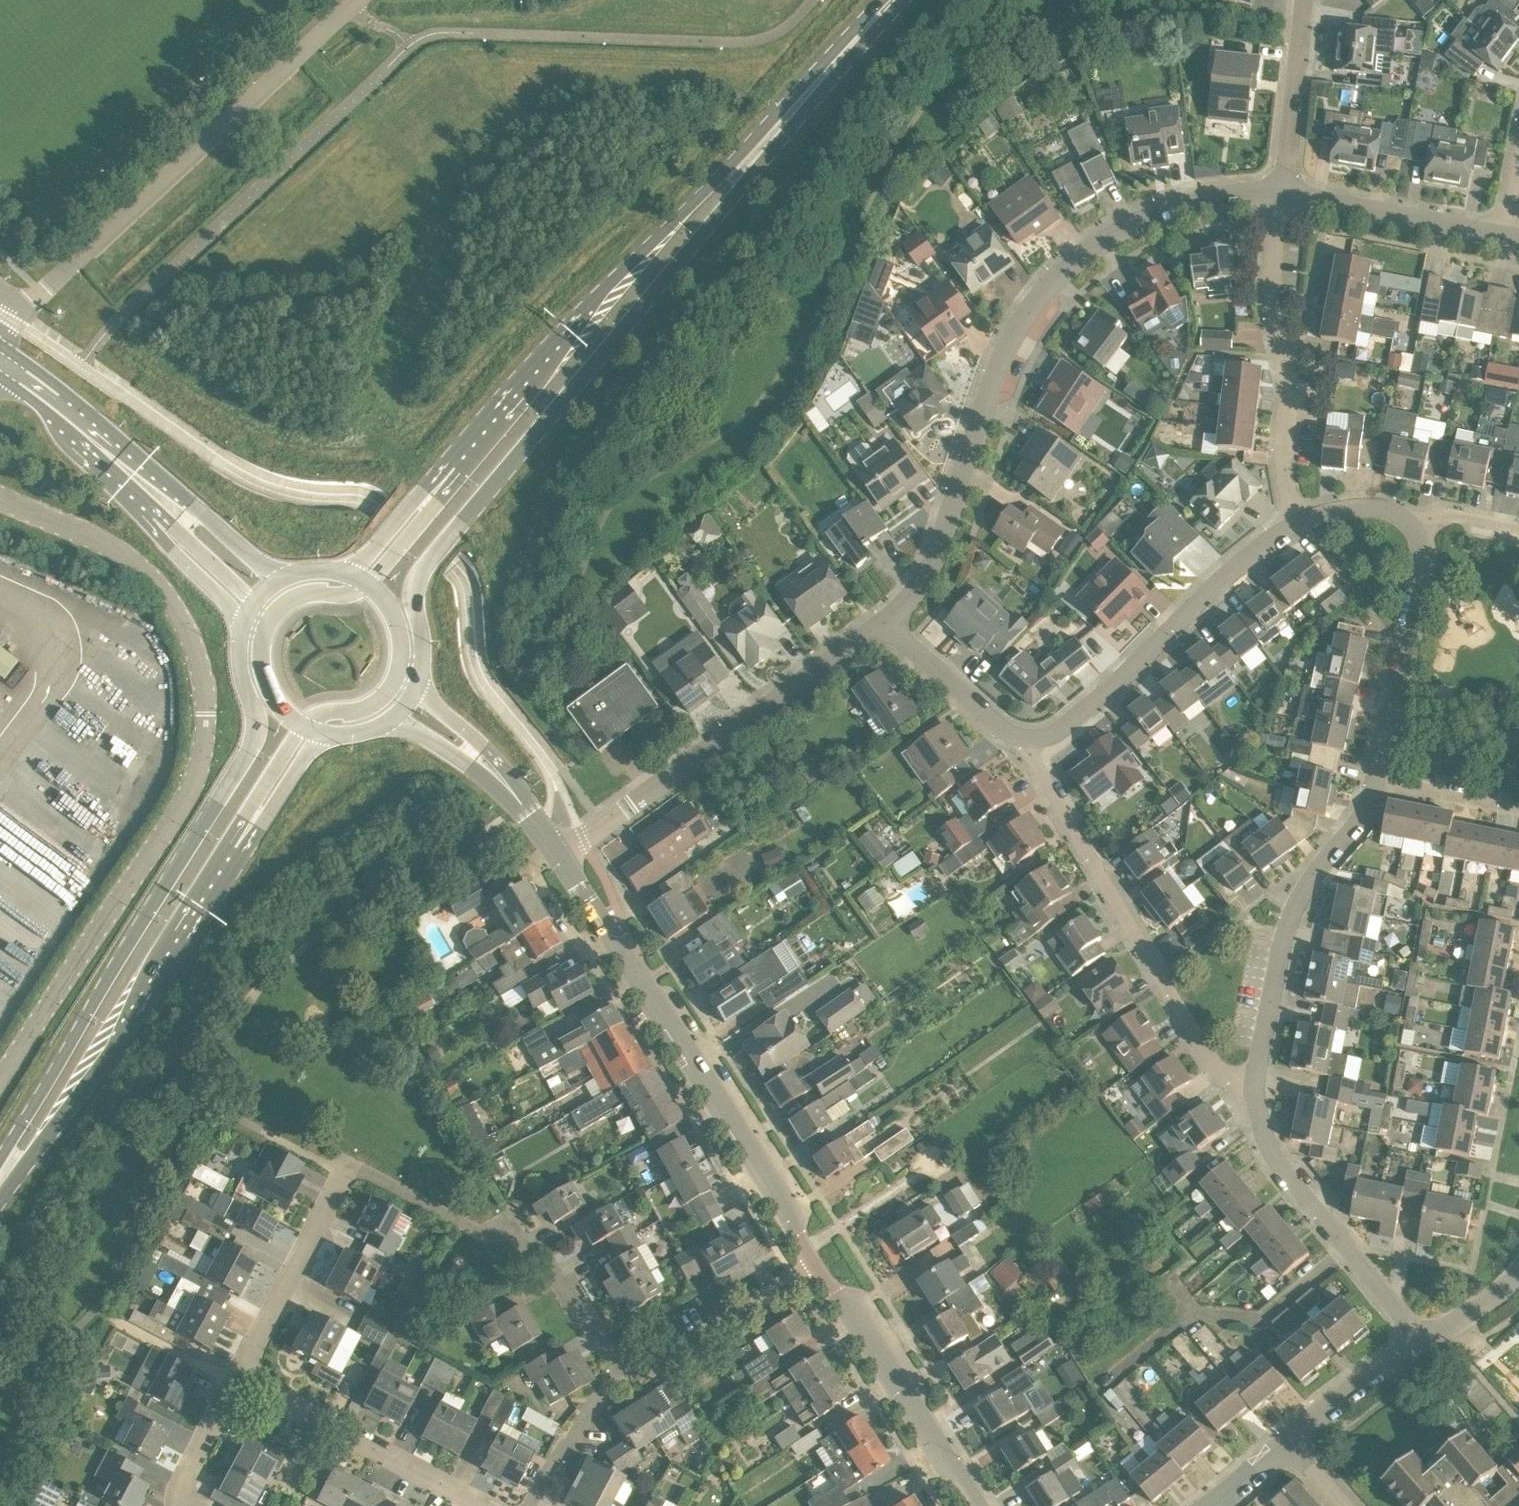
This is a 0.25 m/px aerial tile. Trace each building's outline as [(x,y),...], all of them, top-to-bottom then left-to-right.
[(1373,9),(1383,1),(1382,0),(1366,0),(1373,9)] [(1413,1),(1425,16),(1436,7),(1430,0),(1413,0),(1413,1)] [(1489,36),(1513,55),(1518,47),(1518,31),(1508,22),(1515,13),(1497,0),(1492,0),(1481,15),(1488,20),(1481,30),(1489,36)] [(1364,30),(1340,27),(1337,50),(1393,55),(1396,33),(1398,31),(1399,22),(1389,21),(1365,18),(1364,30)] [(1513,55),(1482,31),(1480,31),(1468,48),(1458,40),(1446,56),(1469,74),(1481,58),(1500,73),(1513,55)] [(1261,40),(1215,38),(1215,51),(1260,54),(1261,40)] [(1358,86),(1383,89),(1390,90),(1393,55),(1337,50),(1335,72),(1359,75),(1358,86)] [(1421,69),(1433,72),(1436,55),(1424,52),(1421,69)] [(1248,123),(1248,122),(1251,91),(1258,91),(1261,60),(1219,55),(1212,119),(1248,123)] [(1320,86),(1318,98),(1329,100),(1332,88),(1320,86)] [(1097,88),(1098,109),(1122,108),(1121,87),(1097,88)] [(1015,98),(997,107),(1005,124),(1023,115),(1015,98)] [(1128,121),(1134,165),(1154,162),(1154,169),(1170,167),(1169,156),(1185,154),(1179,107),(1147,112),(1148,118),(1128,121)] [(1352,111),(1351,118),(1329,113),(1324,139),(1335,141),(1331,165),(1353,169),(1361,129),(1364,113),(1352,111)] [(988,137),(1001,127),(993,116),(980,126),(988,137)] [(1361,129),(1353,169),(1375,173),(1380,149),(1405,154),(1411,123),(1400,120),(1396,126),(1384,124),(1382,133),(1361,129)] [(1082,159),(1053,175),(1062,191),(1065,189),(1077,211),(1100,199),(1095,188),(1102,184),(1105,188),(1117,181),(1104,156),(1106,154),(1090,123),(1069,134),(1082,159)] [(1425,182),(1447,186),(1457,134),(1458,131),(1437,127),(1411,123),(1405,154),(1430,159),(1425,182)] [(1478,141),(1479,138),(1457,134),(1447,186),(1470,190),(1474,167),(1486,169),(1490,144),(1478,141)] [(940,163),(928,176),(942,188),(954,176),(940,163)] [(992,207),(1019,244),(1045,225),(1048,228),(1060,219),(1031,179),(992,207)] [(963,249),(950,258),(975,293),(1014,265),(977,212),(962,223),(956,239),(963,249)] [(935,252),(923,235),(911,244),(922,261),(935,252)] [(1233,294),(1231,280),(1237,280),(1233,248),(1227,249),(1223,245),(1214,247),(1211,250),(1205,251),(1206,258),(1192,260),(1195,290),(1209,288),(1210,292),(1214,291),(1215,296),(1233,294)] [(1335,277),(1379,286),(1381,279),(1370,277),(1373,265),(1339,257),(1335,277)] [(886,262),(878,259),(869,281),(875,290),(886,262)] [(1187,294),(1178,299),(1161,268),(1140,280),(1145,290),(1126,300),(1138,321),(1157,311),(1161,317),(1168,330),(1174,331),(1188,323),(1191,325),(1187,294)] [(1439,335),(1457,339),(1465,292),(1443,288),(1445,278),(1431,276),(1422,323),(1441,327),(1439,335)] [(1335,277),(1330,298),(1365,305),(1367,294),(1379,296),(1380,286),(1379,286),(1335,277)] [(1408,292),(1420,294),(1422,282),(1411,280),(1408,292)] [(949,284),(944,287),(910,312),(941,355),(967,337),(957,323),(970,314),(949,284)] [(1380,286),(1379,296),(1386,298),(1388,288),(1380,286)] [(1476,333),(1494,337),(1503,289),(1490,287),(1488,297),(1465,292),(1457,339),(1474,342),(1476,333)] [(1518,338),(1518,303),(1514,302),(1516,292),(1503,289),(1494,337),(1512,341),(1513,337),(1518,338)] [(1326,318),(1373,327),(1374,319),(1363,315),(1363,313),(1365,305),(1330,298),(1326,318)] [(881,308),(862,301),(850,333),(868,340),(881,308)] [(1123,326),(1102,310),(1074,346),(1105,369),(1129,337),(1120,330),(1123,326)] [(1359,334),(1371,336),(1373,327),(1326,318),(1322,339),(1357,346),(1359,334)] [(1373,327),(1379,329),(1395,332),(1398,332),(1400,323),(1374,318),(1373,327)] [(901,329),(895,319),(886,326),(890,332),(896,332),(901,329)] [(1371,336),(1394,341),(1394,338),(1395,332),(1379,329),(1373,327),(1371,336)] [(1203,350),(1232,352),(1234,334),(1204,332),(1203,350)] [(1162,360),(1177,379),(1187,357),(1178,353),(1171,353),(1162,360)] [(1411,373),(1414,356),(1403,354),(1402,356),(1391,354),(1388,366),(1400,369),(1400,371),(1411,373)] [(1414,357),(1412,372),(1427,375),(1431,360),(1414,357)] [(1350,363),(1338,361),(1335,378),(1345,380),(1347,380),(1350,363)] [(1050,395),(1041,410),(1077,435),(1106,392),(1063,362),(1044,391),(1050,395)] [(939,405),(944,402),(951,397),(928,364),(906,379),(910,386),(893,399),(917,433),(945,413),(939,405)] [(1490,364),(1486,384),(1518,390),(1518,370),(1490,364)] [(1213,385),(1260,391),(1263,369),(1228,365),(1226,377),(1214,376),(1213,385)] [(1472,379),(1485,381),(1487,369),(1474,367),(1472,379)] [(1422,377),(1401,373),(1398,386),(1419,391),(1422,377)] [(1203,383),(1213,385),(1213,377),(1204,376),(1203,383)] [(1456,384),(1441,381),(1439,393),(1453,396),(1456,384)] [(1258,411),(1260,391),(1213,385),(1212,394),(1224,395),(1223,407),(1258,411)] [(1511,394),(1488,389),(1485,404),(1508,408),(1511,394)] [(1138,402),(1147,409),(1155,397),(1147,390),(1138,402)] [(862,405),(877,425),(887,417),(873,397),(862,405)] [(1256,431),(1258,411),(1223,407),(1222,418),(1209,417),(1208,425),(1256,431)] [(1351,416),(1349,434),(1327,432),(1323,469),(1346,472),(1346,468),(1359,470),(1365,417),(1351,416)] [(1405,481),(1415,435),(1416,429),(1386,423),(1376,467),(1388,469),(1386,477),(1405,481)] [(1220,457),(1221,449),(1253,452),(1256,431),(1208,425),(1207,434),(1206,434),(1204,455),(1220,457)] [(1518,498),(1518,428),(1511,426),(1507,445),(1498,485),(1509,488),(1507,495),(1518,498)] [(1036,449),(1017,476),(1053,501),(1082,458),(1040,429),(1030,445),(1036,449)] [(1416,429),(1415,435),(1405,481),(1423,485),(1425,475),(1437,478),(1444,443),(1432,440),(1433,433),(1416,429)] [(1455,445),(1444,443),(1437,478),(1448,480),(1448,482),(1466,486),(1477,434),(1458,430),(1455,445)] [(1496,438),(1477,434),(1466,486),(1484,490),(1486,483),(1498,485),(1507,445),(1495,443),(1496,438)] [(895,441),(877,454),(869,443),(863,442),(849,452),(848,459),(856,469),(881,505),(903,490),(906,493),(923,480),(895,441)] [(1157,469),(1163,467),(1170,456),(1154,446),(1145,461),(1157,469)] [(1123,453),(1114,466),(1127,475),(1136,462),(1123,453)] [(1202,473),(1213,484),(1192,504),(1219,531),(1239,510),(1235,506),(1245,497),(1249,501),(1263,487),(1237,460),(1217,458),(1202,473)] [(858,568),(874,557),(866,546),(889,529),(869,501),(845,518),(846,521),(827,534),(843,557),(848,554),(858,568)] [(1135,554),(1139,557),(1154,574),(1171,574),(1172,558),(1182,548),(1185,551),(1196,540),(1178,520),(1182,516),(1167,501),(1147,521),(1155,529),(1150,534),(1150,540),(1135,554)] [(1011,509),(995,532),(1025,552),(1033,541),(1050,553),(1065,532),(1031,508),(1024,518),(1011,509)] [(721,529),(710,513),(687,529),(688,531),(691,536),(696,533),(703,542),(721,529)] [(1108,517),(1098,527),(1110,538),(1119,528),(1108,517)] [(1098,528),(1087,540),(1100,553),(1111,542),(1098,528)] [(1059,550),(1071,558),(1084,538),(1073,530),(1059,550)] [(661,552),(662,553),(662,554),(666,559),(677,551),(672,544),(661,552)] [(653,559),(654,561),(660,568),(668,562),(666,559),(662,554),(662,553),(653,559)] [(982,570),(987,569),(992,561),(981,554),(974,564),(982,570)] [(1327,581),(1336,574),(1321,555),(1312,561),(1308,556),(1298,563),(1295,559),(1287,565),(1311,595),(1328,582),(1327,581)] [(1151,596),(1116,561),(1080,598),(1110,628),(1126,613),(1131,617),(1151,596)] [(1287,565),(1278,572),(1282,576),(1272,583),(1276,588),(1267,596),(1283,617),(1311,595),(1287,565)] [(847,594),(828,568),(805,585),(798,574),(779,588),(808,629),(823,618),(820,614),(847,594)] [(679,594),(696,619),(713,607),(688,572),(677,579),(685,590),(679,594)] [(601,606),(602,607),(613,622),(621,633),(634,623),(626,613),(626,612),(642,600),(629,584),(614,596),(614,597),(601,606)] [(741,596),(749,607),(722,627),(753,669),(781,648),(775,640),(786,633),(761,599),(753,587),(741,596)] [(999,659),(1029,626),(1016,614),(1012,619),(979,589),(948,623),(982,654),(987,649),(999,659)] [(1258,601),(1239,616),(1248,628),(1263,647),(1285,631),(1283,628),(1288,624),(1283,617),(1267,596),(1263,590),(1254,597),(1258,601)] [(1260,648),(1237,618),(1220,632),(1227,641),(1212,652),(1228,672),(1260,648)] [(1365,629),(1339,624),(1332,656),(1370,664),(1372,655),(1367,654),(1369,643),(1363,641),(1365,629)] [(1040,668),(1023,653),(1000,678),(1021,697),(1023,694),(1034,707),(1051,693),(1049,692),(1056,684),(1061,689),(1070,678),(1093,659),(1077,639),(1055,656),(1053,654),(1040,668)] [(1221,699),(1210,685),(1228,672),(1212,652),(1206,643),(1188,656),(1195,665),(1180,676),(1196,696),(1201,703),(1206,710),(1221,699)] [(663,675),(691,714),(720,693),(715,686),(728,677),(705,645),(684,660),(674,646),(653,662),(663,675)] [(14,662),(0,650),(0,680),(14,662)] [(1359,686),(1362,674),(1367,676),(1370,664),(1332,656),(1320,653),(1312,688),(1351,696),(1353,685),(1359,686)] [(599,755),(661,709),(628,666),(567,711),(599,755)] [(877,719),(889,736),(919,713),(905,693),(899,698),(882,673),(855,692),(875,720),(877,719)] [(1190,722),(1184,715),(1201,703),(1196,696),(1180,676),(1179,673),(1161,687),(1168,696),(1154,707),(1169,727),(1175,734),(1190,722)] [(534,696),(543,690),(533,676),(532,677),(533,679),(526,684),(534,696)] [(1357,722),(1352,721),(1354,709),(1348,708),(1351,696),(1312,688),(1305,686),(1298,718),(1317,723),(1355,731),(1357,722)] [(1122,731),(1138,752),(1169,727),(1154,707),(1147,698),(1129,711),(1136,721),(1122,731)] [(1345,752),(1347,741),(1352,742),(1355,731),(1317,723),(1312,743),(1289,738),(1287,750),(1311,756),(1337,762),(1339,751),(1345,752)] [(945,727),(907,754),(933,792),(929,796),(933,802),(938,799),(962,782),(954,770),(971,758),(960,741),(957,743),(945,727)] [(1267,746),(1269,746),(1271,737),(1263,735),(1260,744),(1267,746)] [(1073,776),(1095,805),(1116,789),(1123,799),(1146,781),(1112,736),(1089,753),(1094,760),(1073,776)] [(1337,787),(1332,786),(1337,762),(1311,756),(1308,768),(1302,767),(1297,789),(1335,797),(1337,787)] [(997,786),(989,775),(961,795),(962,797),(954,802),(963,815),(940,832),(948,843),(956,854),(980,838),(997,825),(990,815),(1013,799),(1002,783),(997,786)] [(1169,791),(1180,805),(1192,796),(1182,782),(1169,791)] [(1319,817),(1325,818),(1328,806),(1333,807),(1335,797),(1297,789),(1293,811),(1294,811),(1292,818),(1316,832),(1319,817)] [(1172,798),(1161,806),(1168,816),(1180,807),(1172,798)] [(1382,837),(1404,841),(1411,806),(1389,802),(1382,837)] [(648,854),(622,872),(638,895),(688,860),(683,854),(709,836),(687,805),(670,817),(671,820),(640,842),(648,854)] [(1411,806),(1404,841),(1427,845),(1434,810),(1411,806)] [(1427,845),(1448,849),(1453,824),(1455,815),(1434,810),(1427,845)] [(1292,857),(1289,853),(1298,846),(1298,845),(1315,833),(1316,832),(1292,818),(1283,825),(1278,819),(1260,833),(1284,864),(1292,857)] [(1015,867),(1046,845),(1027,819),(988,846),(998,860),(1006,855),(1015,867)] [(1448,849),(1446,859),(1467,863),(1474,828),(1453,824),(1448,849)] [(1474,828),(1467,863),(1489,868),(1496,833),(1474,828)] [(888,847),(874,829),(863,838),(887,868),(902,856),(892,844),(888,847)] [(1141,882),(1167,862),(1159,851),(1164,847),(1152,830),(1131,845),(1138,855),(1127,864),(1134,873),(1130,876),(1137,885),(1141,882)] [(1259,868),(1263,873),(1272,865),(1276,870),(1284,864),(1260,833),(1244,845),(1234,833),(1224,841),(1233,853),(1250,875),(1259,868)] [(1496,833),(1489,868),(1510,872),(1517,837),(1496,833)] [(1517,837),(1510,872),(1518,874),(1518,837),(1517,837)] [(988,850),(980,838),(956,854),(939,866),(948,879),(965,867),(988,850)] [(778,849),(761,857),(768,872),(784,865),(778,849)] [(914,852),(893,866),(902,878),(923,865),(914,852)] [(924,863),(925,863),(938,866),(940,856),(939,856),(927,854),(925,853),(924,863)] [(1250,875),(1233,853),(1223,861),(1219,855),(1206,865),(1202,868),(1218,889),(1227,882),(1235,894),(1245,886),(1248,891),(1257,884),(1250,875)] [(1181,892),(1166,872),(1179,863),(1174,856),(1167,862),(1141,882),(1148,891),(1143,895),(1150,904),(1146,908),(1152,915),(1181,892)] [(1019,947),(1068,912),(1060,901),(1072,892),(1054,866),(1018,892),(1026,904),(1013,913),(1020,924),(1008,933),(1019,947)] [(1382,883),(1387,873),(1368,869),(1366,879),(1382,883)] [(659,888),(666,899),(649,910),(668,940),(697,921),(695,919),(708,910),(682,872),(659,888)] [(795,872),(777,883),(788,901),(806,890),(795,872)] [(1387,873),(1382,883),(1390,885),(1393,886),(1397,878),(1387,873)] [(1409,884),(1397,878),(1393,886),(1405,892),(1409,884)] [(1336,910),(1383,919),(1386,920),(1391,898),(1387,898),(1390,885),(1382,883),(1364,879),(1361,891),(1341,887),(1336,910)] [(847,881),(842,884),(847,891),(851,888),(847,881)] [(448,899),(448,900),(457,916),(485,900),(475,884),(448,899)] [(525,884),(492,903),(507,929),(488,940),(483,932),(475,931),(468,935),(465,943),(476,963),(491,954),(499,949),(518,938),(547,921),(532,897),(534,896),(534,890),(532,887),(527,884),(526,885),(525,884)] [(1428,887),(1425,895),(1435,900),(1439,892),(1428,887)] [(864,910),(881,902),(875,888),(858,895),(864,910)] [(1203,920),(1181,892),(1152,915),(1159,924),(1163,921),(1170,930),(1175,927),(1182,936),(1203,920)] [(1448,899),(1446,906),(1446,907),(1457,910),(1459,901),(1448,899)] [(1457,910),(1470,912),(1472,903),(1459,901),(1457,910)] [(1490,907),(1488,916),(1502,918),(1503,909),(1490,907)] [(1514,911),(1503,909),(1502,918),(1512,920),(1514,911)] [(1383,919),(1336,910),(1331,933),(1352,937),(1350,949),(1375,954),(1383,919)] [(697,930),(708,946),(684,962),(700,986),(727,967),(719,955),(742,941),(722,912),(697,930)] [(930,931),(923,918),(909,927),(916,940),(930,931)] [(1068,949),(1058,956),(1073,978),(1100,958),(1094,949),(1099,945),(1097,943),(1100,941),(1084,918),(1059,936),(1068,949)] [(561,946),(547,921),(518,938),(499,949),(514,972),(492,985),(500,997),(519,986),(529,980),(523,969),(534,962),(561,946)] [(1425,922),(1423,933),(1431,935),(1434,923),(1425,922)] [(1477,943),(1512,950),(1516,929),(1481,922),(1477,943)] [(1194,933),(1185,940),(1192,948),(1200,941),(1194,933)] [(1429,947),(1431,935),(1423,933),(1421,945),(1429,947)] [(1445,939),(1436,938),(1434,945),(1443,947),(1445,939)] [(1473,964),(1507,971),(1512,950),(1477,943),(1473,964)] [(1406,947),(1400,952),(1405,959),(1412,954),(1406,947)] [(1316,954),(1311,977),(1362,987),(1382,991),(1384,980),(1367,977),(1369,966),(1373,966),(1375,954),(1350,949),(1347,961),(1316,954)] [(751,1006),(749,1001),(775,985),(785,1000),(808,985),(797,968),(787,975),(771,950),(722,982),(727,988),(708,1000),(724,1024),(751,1006)] [(1001,961),(1011,974),(1023,967),(1017,959),(1020,957),(1015,950),(1001,960),(1001,961)] [(498,965),(491,954),(476,963),(457,973),(459,977),(443,985),(449,996),(478,981),(476,976),(484,972),(485,973),(498,965)] [(1081,985),(1099,1010),(1107,1021),(1133,1003),(1125,991),(1131,987),(1113,962),(1081,985)] [(1410,975),(1419,977),(1421,965),(1412,963),(1410,975)] [(1491,990),(1503,992),(1507,971),(1473,964),(1468,988),(1477,990),(1491,993),(1491,990)] [(589,992),(576,968),(562,976),(556,965),(529,980),(519,986),(533,1010),(552,999),(558,1010),(589,992)] [(1396,971),(1392,989),(1405,991),(1408,973),(1396,971)] [(1410,975),(1410,977),(1408,986),(1417,988),(1419,977),(1410,975)] [(1362,987),(1311,977),(1306,1000),(1326,1004),(1324,1016),(1350,1021),(1353,1010),(1357,1011),(1362,987)] [(1491,993),(1477,990),(1463,987),(1460,1006),(1473,1009),(1508,1016),(1513,994),(1503,992),(1491,990),(1491,993)] [(831,1033),(863,1010),(849,991),(817,1014),(831,1033)] [(412,1019),(435,1006),(429,994),(405,1007),(412,1019)] [(1388,995),(1384,1012),(1399,1015),(1402,998),(1388,995)] [(1046,997),(1036,1005),(1047,1019),(1057,1012),(1046,997)] [(558,1040),(557,1040),(565,1056),(590,1043),(590,1042),(622,1024),(612,1007),(580,1025),(582,1029),(568,1036),(567,1033),(557,1037),(558,1040)] [(1407,1019),(1416,1020),(1418,1009),(1409,1007),(1407,1019)] [(1103,1037),(1130,1074),(1163,1051),(1155,1040),(1158,1038),(1152,1030),(1156,1027),(1143,1009),(1103,1037)] [(1473,1009),(1469,1031),(1504,1038),(1508,1016),(1473,1009)] [(746,1050),(764,1076),(806,1047),(784,1015),(756,1034),(760,1040),(746,1050)] [(1301,1023),(1297,1046),(1332,1053),(1337,1032),(1348,1034),(1350,1021),(1324,1016),(1322,1028),(1301,1023)] [(1407,1019),(1407,1020),(1405,1030),(1414,1032),(1416,1020),(1407,1019)] [(596,1077),(639,1053),(623,1024),(622,1024),(590,1042),(590,1043),(565,1056),(558,1060),(553,1062),(538,1070),(543,1081),(564,1070),(567,1076),(588,1065),(596,1077)] [(542,1029),(522,1039),(530,1054),(545,1046),(550,1044),(542,1029)] [(1465,1053),(1500,1060),(1504,1038),(1469,1031),(1465,1053)] [(426,1050),(432,1062),(441,1057),(435,1046),(426,1050)] [(1328,1076),(1331,1076),(1345,1079),(1349,1057),(1332,1053),(1297,1046),(1292,1069),(1328,1077),(1328,1076)] [(596,1077),(606,1095),(649,1071),(639,1053),(596,1077)] [(816,1086),(823,1096),(846,1080),(853,1075),(847,1065),(841,1056),(811,1076),(809,1073),(798,1081),(790,1070),(765,1086),(780,1110),(806,1093),(816,1086)] [(853,1075),(866,1066),(859,1057),(847,1065),(853,1075)] [(1152,1094),(1143,1101),(1158,1124),(1183,1106),(1175,1095),(1193,1082),(1176,1058),(1143,1081),(1152,1094)] [(1397,1076),(1405,1077),(1408,1065),(1399,1064),(1397,1076)] [(1497,1073),(1462,1066),(1457,1088),(1492,1095),(1497,1073)] [(867,1068),(849,1080),(856,1092),(874,1080),(867,1068)] [(626,1103),(632,1113),(649,1141),(674,1126),(684,1120),(667,1092),(666,1093),(652,1069),(649,1071),(606,1095),(575,1112),(584,1128),(614,1111),(614,1110),(626,1103)] [(1331,1076),(1329,1089),(1355,1094),(1358,1082),(1345,1079),(1331,1076)] [(1397,1076),(1396,1076),(1394,1087),(1403,1089),(1405,1077),(1397,1076)] [(1424,1081),(1410,1078),(1407,1092),(1418,1094),(1422,1092),(1424,1081)] [(444,1084),(450,1096),(459,1091),(453,1079),(444,1084)] [(824,1114),(856,1094),(846,1080),(823,1096),(816,1101),(817,1103),(788,1122),(802,1144),(831,1125),(824,1114)] [(1358,1083),(1355,1094),(1370,1097),(1372,1085),(1358,1083)] [(1479,1115),(1488,1117),(1492,1095),(1457,1088),(1454,1108),(1466,1111),(1466,1113),(1479,1115)] [(1302,1096),(1297,1119),(1334,1126),(1339,1104),(1352,1107),(1355,1094),(1329,1089),(1326,1101),(1302,1096)] [(1406,1112),(1413,1113),(1419,1110),(1421,1102),(1409,1100),(1406,1112)] [(493,1127),(486,1131),(470,1103),(455,1111),(474,1145),(488,1138),(488,1136),(496,1132),(493,1127)] [(1172,1128),(1185,1146),(1191,1141),(1200,1152),(1228,1132),(1207,1103),(1172,1128)] [(1384,1117),(1392,1119),(1395,1108),(1386,1106),(1384,1117)] [(1440,1129),(1475,1136),(1479,1115),(1466,1113),(1466,1111),(1454,1108),(1444,1106),(1440,1129)] [(1124,1126),(1134,1139),(1147,1130),(1138,1117),(1124,1126)] [(1384,1117),(1384,1119),(1382,1129),(1390,1131),(1392,1119),(1384,1117)] [(1311,1158),(1337,1164),(1339,1150),(1329,1148),(1334,1126),(1297,1119),(1293,1142),(1314,1146),(1311,1158)] [(811,1159),(818,1169),(818,1172),(821,1176),(823,1177),(825,1180),(851,1163),(853,1166),(863,1160),(855,1147),(875,1133),(868,1122),(811,1159)] [(670,1179),(705,1158),(698,1144),(687,1150),(674,1126),(649,1141),(647,1142),(661,1169),(664,1167),(670,1179)] [(542,1132),(549,1148),(558,1144),(551,1128),(542,1132)] [(906,1129),(873,1151),(880,1163),(913,1141),(906,1129)] [(1440,1129),(1435,1151),(1471,1158),(1475,1136),(1440,1129)] [(494,1137),(476,1146),(483,1159),(500,1150),(494,1137)] [(256,1198),(284,1213),(301,1183),(290,1177),(298,1162),(267,1144),(255,1166),(264,1171),(260,1179),(245,1171),(233,1194),(253,1204),(256,1198)] [(1202,1166),(1191,1151),(1163,1172),(1174,1187),(1175,1186),(1186,1178),(1202,1166)] [(715,1175),(705,1158),(670,1179),(677,1192),(675,1193),(689,1219),(694,1216),(716,1203),(704,1181),(715,1175)] [(1485,1168),(1458,1162),(1456,1175),(1482,1181),(1485,1168)] [(218,1192),(225,1180),(196,1163),(189,1175),(218,1192)] [(1227,1164),(1201,1186),(1210,1197),(1195,1211),(1198,1215),(1240,1180),(1227,1164)] [(1344,1192),(1356,1194),(1351,1217),(1374,1222),(1381,1185),(1360,1181),(1363,1168),(1350,1165),(1344,1192)] [(1403,1190),(1381,1185),(1374,1222),(1397,1227),(1401,1207),(1413,1209),(1420,1173),(1408,1170),(1406,1180),(1405,1180),(1403,1190)] [(1433,1176),(1420,1173),(1413,1209),(1425,1212),(1421,1231),(1444,1236),(1451,1199),(1429,1195),(1431,1185),(1430,1185),(1433,1176)] [(1180,1193),(1191,1185),(1188,1180),(1186,1178),(1175,1186),(1180,1193)] [(1226,1217),(1252,1195),(1240,1180),(1198,1215),(1201,1218),(1217,1206),(1226,1217)] [(945,1198),(959,1220),(974,1210),(983,1204),(970,1183),(960,1188),(945,1198)] [(584,1206),(571,1184),(532,1206),(539,1217),(547,1213),(553,1224),(561,1220),(568,1230),(571,1228),(590,1218),(584,1207),(584,1206)] [(1093,1214),(1110,1203),(1103,1192),(1086,1203),(1093,1214)] [(209,1203),(211,1209),(219,1213),(218,1215),(234,1223),(233,1224),(269,1243),(279,1224),(220,1193),(213,1195),(209,1203)] [(211,1209),(184,1194),(178,1205),(213,1224),(218,1215),(219,1213),(211,1209)] [(1226,1217),(1236,1229),(1221,1242),(1224,1245),(1265,1211),(1252,1195),(1226,1217)] [(366,1246),(387,1256),(393,1259),(403,1241),(392,1235),(402,1214),(373,1199),(358,1228),(372,1235),(366,1246)] [(1466,1241),(1474,1204),(1451,1199),(1444,1236),(1466,1241)] [(712,1221),(722,1239),(744,1278),(755,1273),(750,1264),(762,1258),(744,1226),(732,1233),(716,1203),(694,1216),(700,1228),(712,1221)] [(180,1222),(206,1236),(213,1224),(178,1205),(164,1233),(172,1237),(180,1222)] [(577,1239),(585,1235),(592,1246),(607,1237),(614,1249),(636,1236),(629,1224),(623,1227),(610,1206),(590,1218),(571,1228),(577,1239)] [(890,1233),(900,1250),(903,1248),(910,1258),(939,1240),(932,1229),(943,1222),(932,1206),(890,1233)] [(1270,1207),(1265,1211),(1224,1245),(1227,1250),(1247,1233),(1257,1245),(1283,1223),(1270,1207)] [(664,1231),(659,1221),(650,1226),(655,1237),(664,1231)] [(974,1223),(953,1237),(959,1248),(980,1234),(974,1223)] [(1251,1269),(1255,1274),(1296,1239),(1283,1223),(1257,1245),(1266,1257),(1251,1269)] [(210,1236),(201,1254),(215,1261),(250,1279),(259,1261),(225,1242),(224,1243),(210,1236)] [(614,1249),(620,1259),(605,1268),(611,1279),(603,1284),(610,1295),(649,1272),(636,1250),(642,1246),(636,1236),(614,1249)] [(733,1284),(744,1278),(722,1239),(700,1251),(696,1245),(684,1252),(697,1274),(708,1268),(717,1283),(729,1276),(733,1284)] [(1273,1265),(1284,1278),(1310,1256),(1296,1239),(1255,1274),(1258,1278),(1273,1265)] [(371,1287),(381,1269),(346,1250),(336,1269),(371,1287)] [(674,1258),(687,1280),(697,1274),(684,1252),(674,1258)] [(160,1267),(182,1279),(188,1267),(167,1256),(165,1255),(164,1255),(164,1257),(159,1266),(160,1267)] [(967,1286),(960,1275),(972,1267),(964,1255),(921,1283),(937,1306),(967,1286)] [(393,1259),(387,1256),(381,1268),(414,1285),(421,1274),(393,1259)] [(419,1271),(423,1263),(411,1256),(407,1264),(419,1271)] [(1017,1267),(1010,1257),(990,1273),(998,1283),(1017,1267)] [(148,1262),(143,1271),(154,1276),(159,1266),(149,1261),(148,1262)] [(207,1276),(188,1267),(182,1279),(202,1289),(207,1280),(239,1298),(250,1279),(215,1261),(207,1276)] [(1075,1278),(1062,1261),(1050,1277),(1059,1289),(1075,1278)] [(326,1287),(361,1306),(371,1287),(336,1269),(326,1287)] [(610,1295),(616,1305),(624,1301),(631,1312),(662,1294),(649,1272),(610,1295)] [(168,1305),(221,1333),(230,1316),(197,1298),(202,1289),(182,1279),(168,1305)] [(1321,1299),(1313,1289),(1297,1303),(1307,1316),(1318,1308),(1315,1304),(1321,1299)] [(927,1329),(935,1341),(933,1342),(938,1351),(940,1350),(942,1354),(969,1337),(972,1342),(984,1333),(972,1315),(985,1308),(978,1297),(927,1329)] [(1368,1329),(1345,1301),(1343,1299),(1315,1323),(1314,1321),(1304,1330),(1305,1331),(1277,1355),(1301,1384),(1331,1359),(1324,1351),(1331,1345),(1338,1353),(1368,1329)] [(497,1304),(469,1321),(485,1349),(503,1338),(512,1355),(541,1338),(523,1307),(505,1318),(497,1304)] [(180,1337),(210,1353),(221,1333),(168,1305),(162,1316),(157,1314),(153,1321),(134,1311),(128,1321),(154,1335),(175,1346),(180,1337)] [(1300,1323),(1289,1310),(1273,1323),(1281,1333),(1287,1327),(1290,1331),(1300,1323)] [(393,1325),(368,1312),(362,1324),(387,1337),(389,1333),(393,1325)] [(313,1313),(303,1332),(338,1350),(347,1332),(313,1313)] [(754,1384),(762,1379),(768,1375),(786,1363),(782,1357),(809,1339),(794,1316),(766,1333),(775,1347),(751,1362),(743,1368),(754,1384)] [(356,1334),(381,1347),(387,1337),(362,1324),(356,1334)] [(293,1350),(317,1363),(311,1375),(337,1388),(343,1376),(329,1367),(338,1350),(303,1332),(293,1350)] [(381,1347),(375,1358),(387,1364),(400,1339),(389,1333),(387,1337),(381,1347)] [(1048,1334),(1017,1354),(1025,1365),(1055,1345),(1048,1334)] [(979,1349),(951,1367),(967,1391),(1013,1361),(996,1336),(983,1345),(978,1348),(979,1349)] [(147,1396),(179,1413),(189,1393),(182,1390),(193,1370),(152,1349),(142,1368),(157,1377),(147,1396)] [(533,1386),(549,1377),(562,1401),(593,1383),(582,1363),(575,1367),(569,1356),(557,1363),(551,1352),(523,1368),(533,1386)] [(1235,1356),(1269,1398),(1286,1384),(1264,1358),(1252,1368),(1239,1352),(1235,1356)] [(804,1362),(772,1383),(771,1384),(777,1393),(781,1390),(794,1382),(796,1385),(799,1383),(806,1393),(833,1375),(819,1354),(804,1363),(804,1362)] [(1241,1396),(1249,1407),(1253,1411),(1269,1398),(1235,1356),(1231,1359),(1243,1374),(1232,1383),(1242,1394),(1241,1396)] [(422,1384),(433,1390),(446,1364),(436,1359),(422,1384)] [(458,1371),(446,1364),(433,1390),(445,1396),(458,1371)] [(96,1380),(111,1379),(110,1366),(95,1367),(96,1380)] [(1002,1381),(1008,1389),(977,1408),(994,1434),(1033,1409),(1025,1396),(1036,1389),(1023,1367),(1002,1381)] [(1079,1371),(1065,1380),(1071,1390),(1086,1381),(1079,1371)] [(364,1407),(382,1416),(400,1382),(382,1372),(364,1407)] [(1200,1377),(1234,1420),(1249,1407),(1241,1396),(1242,1394),(1232,1383),(1229,1379),(1217,1389),(1204,1374),(1200,1377)] [(772,1383),(768,1375),(754,1384),(746,1390),(757,1406),(770,1398),(763,1389),(771,1384),(772,1383)] [(847,1397),(833,1375),(806,1393),(813,1404),(809,1407),(811,1409),(798,1417),(804,1427),(833,1408),(832,1407),(847,1397)] [(1482,1413),(1497,1400),(1476,1375),(1475,1376),(1460,1389),(1482,1413)] [(1197,1406),(1218,1432),(1234,1420),(1200,1377),(1196,1381),(1209,1396),(1197,1406)] [(90,1380),(84,1391),(91,1396),(97,1384),(90,1380)] [(382,1416),(401,1426),(419,1392),(400,1382),(382,1416)] [(355,1389),(344,1383),(339,1394),(350,1400),(355,1389)] [(504,1396),(494,1390),(481,1415),(491,1421),(504,1396)] [(1111,1391),(1105,1396),(1118,1411),(1124,1406),(1112,1390),(1111,1391)] [(660,1437),(664,1444),(680,1434),(688,1446),(701,1438),(693,1425),(697,1422),(683,1401),(667,1412),(655,1393),(634,1406),(656,1439),(660,1437)] [(504,1396),(491,1421),(484,1435),(494,1441),(480,1468),(499,1478),(517,1443),(500,1434),(503,1427),(516,1403),(516,1402),(504,1396)] [(167,1433),(144,1421),(149,1410),(127,1399),(117,1418),(124,1422),(113,1443),(152,1463),(167,1433)] [(422,1437),(440,1447),(459,1412),(440,1402),(422,1437)] [(1066,1414),(1059,1403),(1038,1416),(1044,1428),(1066,1414)] [(612,1421),(625,1440),(614,1447),(628,1469),(642,1461),(636,1452),(656,1439),(634,1406),(612,1421)] [(440,1447),(459,1457),(477,1422),(459,1412),(440,1447)] [(534,1412),(528,1424),(552,1437),(559,1425),(534,1412)] [(1213,1446),(1191,1419),(1178,1429),(1166,1414),(1162,1417),(1197,1458),(1213,1446)] [(819,1444),(833,1465),(874,1439),(859,1416),(832,1433),(833,1434),(823,1440),(816,1429),(800,1439),(790,1447),(796,1457),(819,1444)] [(1173,1460),(1182,1471),(1197,1458),(1162,1417),(1158,1420),(1170,1435),(1157,1446),(1161,1451),(1170,1462),(1173,1460)] [(783,1451),(790,1447),(800,1439),(792,1427),(775,1438),(783,1451)] [(1018,1474),(1050,1455),(1035,1431),(1004,1451),(1018,1474)] [(1506,1458),(1509,1462),(1500,1470),(1468,1434),(1435,1462),(1426,1469),(1415,1455),(1383,1482),(1404,1505),(1431,1505),(1518,1505),(1518,1446),(1506,1458)] [(238,1447),(244,1450),(233,1471),(264,1488),(277,1464),(281,1466),(288,1454),(278,1449),(275,1452),(244,1435),(238,1447)] [(874,1439),(833,1465),(825,1470),(836,1487),(823,1496),(821,1493),(807,1502),(810,1505),(845,1505),(849,1504),(842,1493),(889,1462),(874,1439)] [(517,1443),(499,1478),(517,1487),(535,1453),(517,1443)] [(1134,1447),(1169,1489),(1185,1475),(1182,1471),(1173,1460),(1170,1462),(1161,1451),(1151,1459),(1138,1444),(1134,1447)] [(604,1468),(588,1459),(575,1481),(614,1502),(626,1479),(618,1475),(628,1469),(614,1447),(604,1454),(608,1460),(604,1468)] [(1143,1466),(1130,1476),(1152,1502),(1169,1489),(1134,1447),(1130,1451),(1143,1466)] [(1054,1474),(1029,1490),(1039,1505),(1059,1505),(1074,1497),(1078,1503),(1085,1498),(1081,1492),(1084,1490),(1074,1473),(1081,1468),(1070,1451),(1069,1452),(1056,1460),(1051,1463),(1060,1478),(1058,1480),(1054,1474)] [(141,1499),(147,1488),(130,1478),(136,1466),(108,1452),(94,1477),(110,1485),(102,1500),(114,1505),(140,1505),(143,1501),(141,1499)] [(311,1458),(305,1470),(317,1476),(324,1464),(311,1458)] [(323,1505),(344,1505),(356,1483),(335,1472),(338,1466),(326,1460),(323,1466),(309,1492),(320,1498),(317,1503),(323,1505)] [(233,1471),(222,1491),(216,1488),(210,1499),(222,1505),(269,1505),(276,1494),(264,1488),(233,1471)] [(1116,1502),(1118,1505),(1130,1498),(1117,1477),(1085,1498),(1078,1503),(1080,1505),(1110,1505),(1116,1502)] [(614,1502),(575,1481),(563,1505),(565,1505),(612,1505),(614,1502)] [(1301,1487),(1296,1481),(1271,1503),(1274,1505),(1316,1505),(1317,1505),(1301,1487)] [(62,1491),(47,1483),(44,1482),(32,1504),(36,1505),(55,1505),(62,1491)] [(356,1483),(344,1505),(385,1505),(391,1494),(380,1488),(377,1494),(356,1483)] [(402,1500),(391,1494),(385,1505),(399,1505),(402,1500)] [(665,1501),(652,1494),(646,1505),(663,1505),(665,1501)] [(864,1496),(849,1504),(845,1505),(870,1505),(864,1496)]
